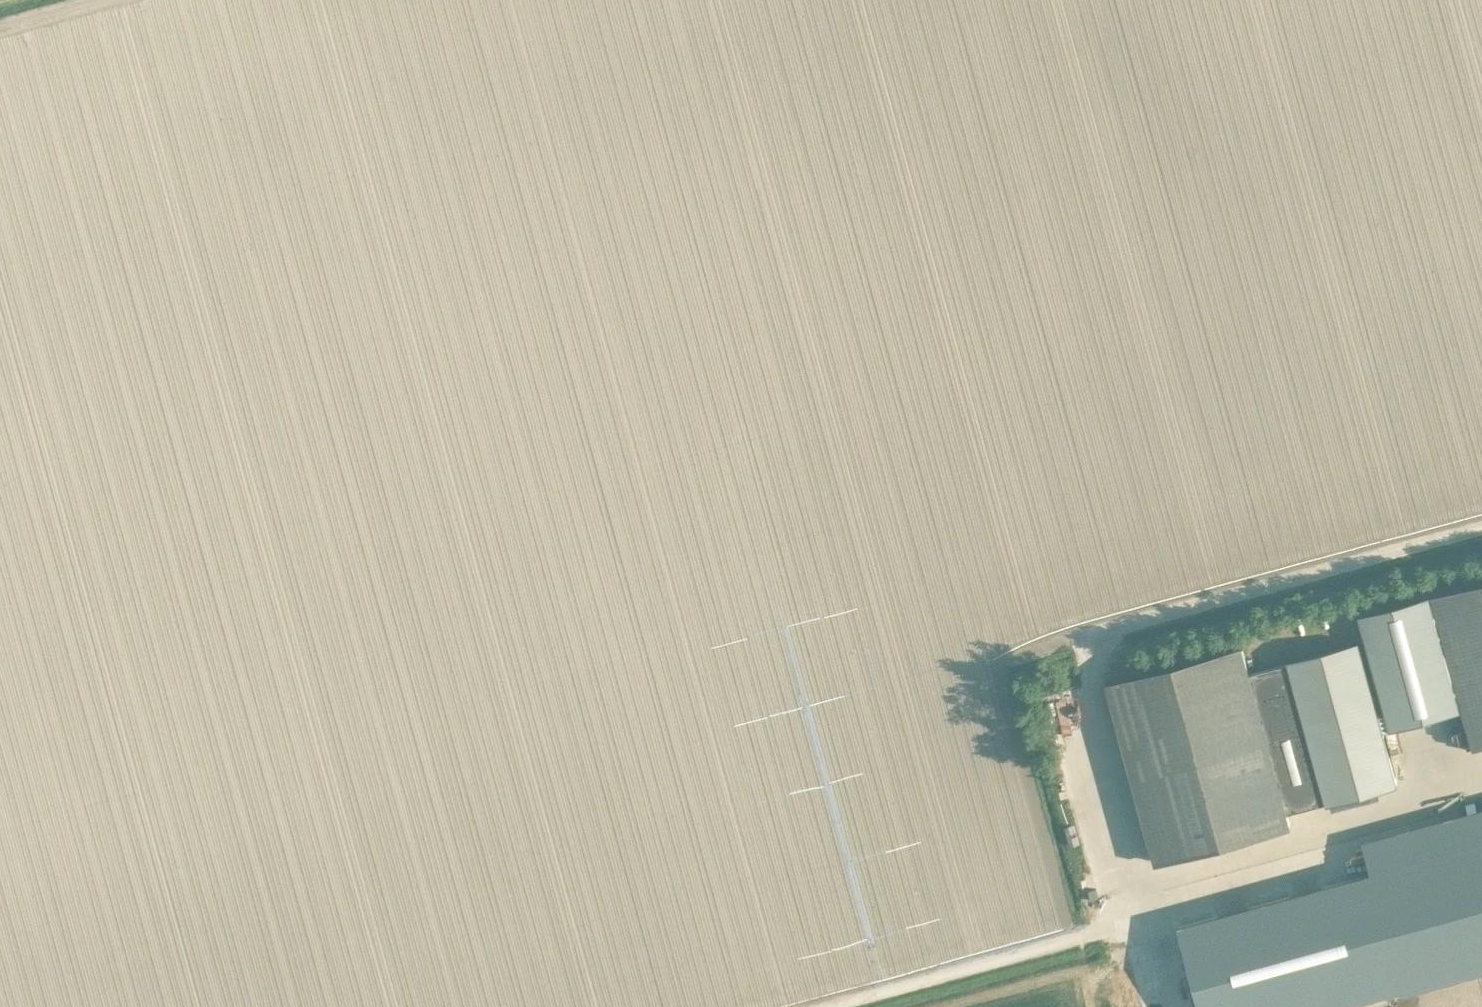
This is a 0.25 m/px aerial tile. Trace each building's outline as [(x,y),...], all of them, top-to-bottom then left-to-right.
[(1429,595),(1460,706),(1470,743),(1481,740),(1481,580),(1429,595)] [(1429,595),(1357,614),(1377,690),(1369,692),(1379,728),(1460,706),(1429,595)] [(1393,780),(1379,728),(1369,692),(1355,641),(1281,661),(1318,800),(1393,780)] [(1243,671),(1236,646),(1098,684),(1147,865),(1285,827),(1281,810),(1243,671)] [(1281,661),(1243,671),(1281,810),(1318,800),(1281,661)] [(1400,986),(1481,964),(1481,839),(1368,871),(1175,924),(1198,1006),(1325,1006),(1400,986)]
